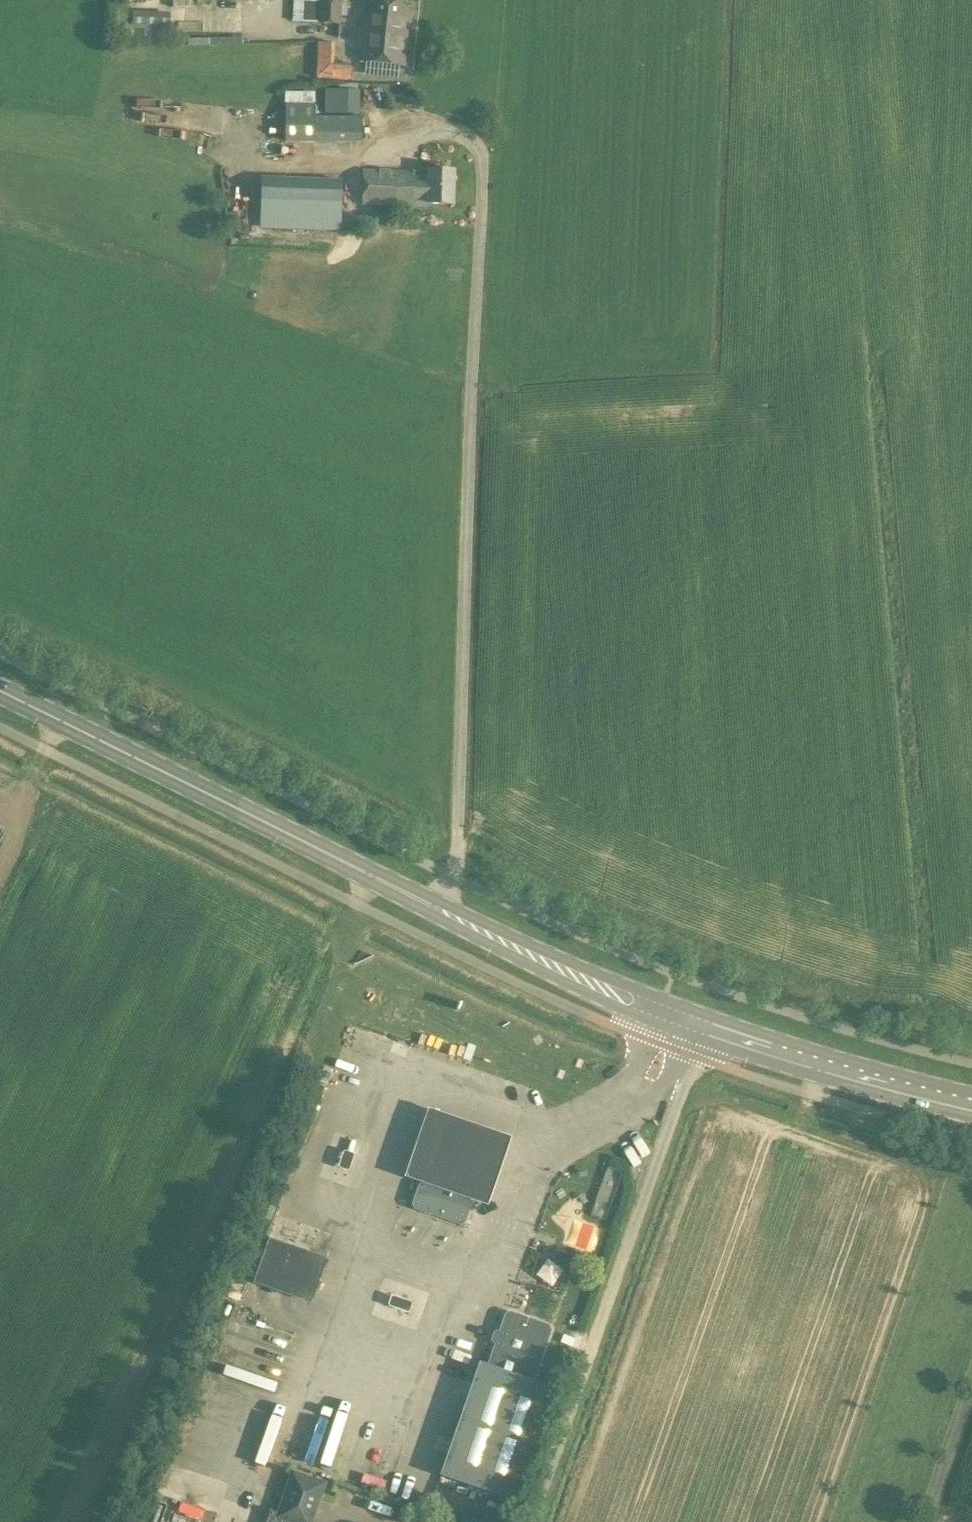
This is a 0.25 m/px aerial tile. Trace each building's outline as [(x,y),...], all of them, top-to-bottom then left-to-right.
[(292,21),(340,23),(341,2),(299,0),(293,0),(292,21)] [(363,27),(360,60),(405,64),(408,31),(404,31),(406,3),(369,0),(367,28),(363,27)] [(132,15),(132,29),(143,29),(162,30),(170,30),(170,16),(132,15)] [(317,42),(316,78),(352,80),(352,63),(334,63),(335,42),(317,42)] [(324,113),(358,114),(359,90),(325,89),(324,113)] [(361,116),(310,116),(310,104),(286,104),(286,142),(361,143),(361,116)] [(363,170),(362,204),(429,206),(429,203),(453,204),(454,171),(428,170),(428,172),(363,170)] [(261,178),(260,227),(341,231),(342,180),(261,178)] [(440,1101),(414,1176),(500,1205),(526,1131),(440,1101)] [(418,1184),(411,1204),(413,1209),(459,1225),(464,1222),(471,1203),(468,1198),(422,1182),(418,1184)] [(310,1303),(326,1257),(268,1237),(252,1282),(310,1303)] [(479,1361),(439,1475),(515,1501),(554,1388),(533,1380),(550,1330),(548,1325),(509,1311),(504,1314),(486,1364),(479,1361)] [(327,1482),(291,1469),(274,1518),(285,1521),(313,1521),(327,1482)] [(389,1488),(408,1493),(412,1478),(393,1473),(389,1488)]
